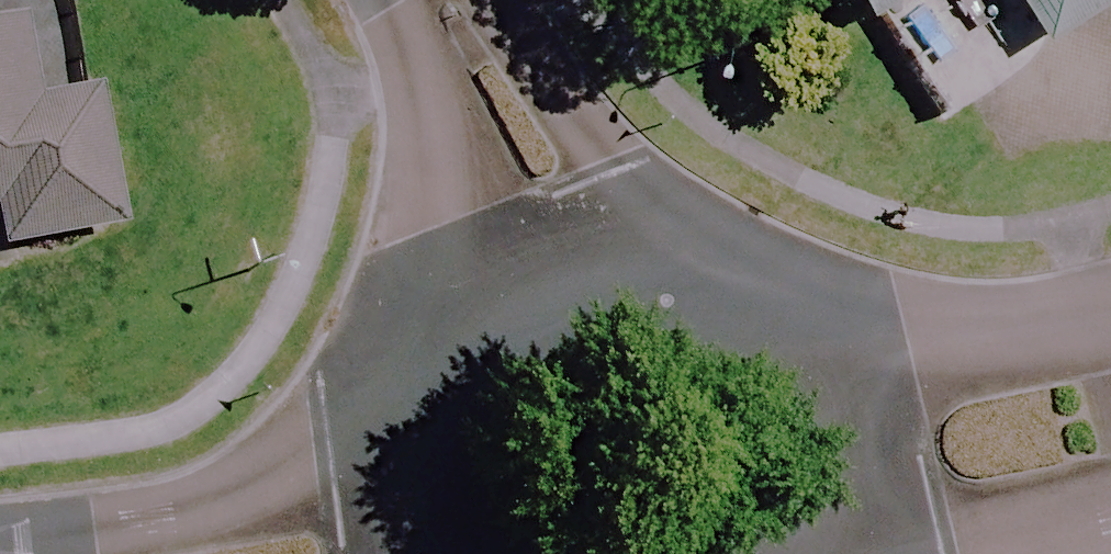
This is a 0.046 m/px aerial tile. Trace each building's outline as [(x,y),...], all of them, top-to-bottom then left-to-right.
[(852,32),(912,0),(835,0),(852,32)] [(1034,44),(1110,3),(1110,0),(1011,0),(1034,44)] [(6,251),(128,227),(102,94),(44,105),(28,20),(0,25),(0,218),(6,251)]
